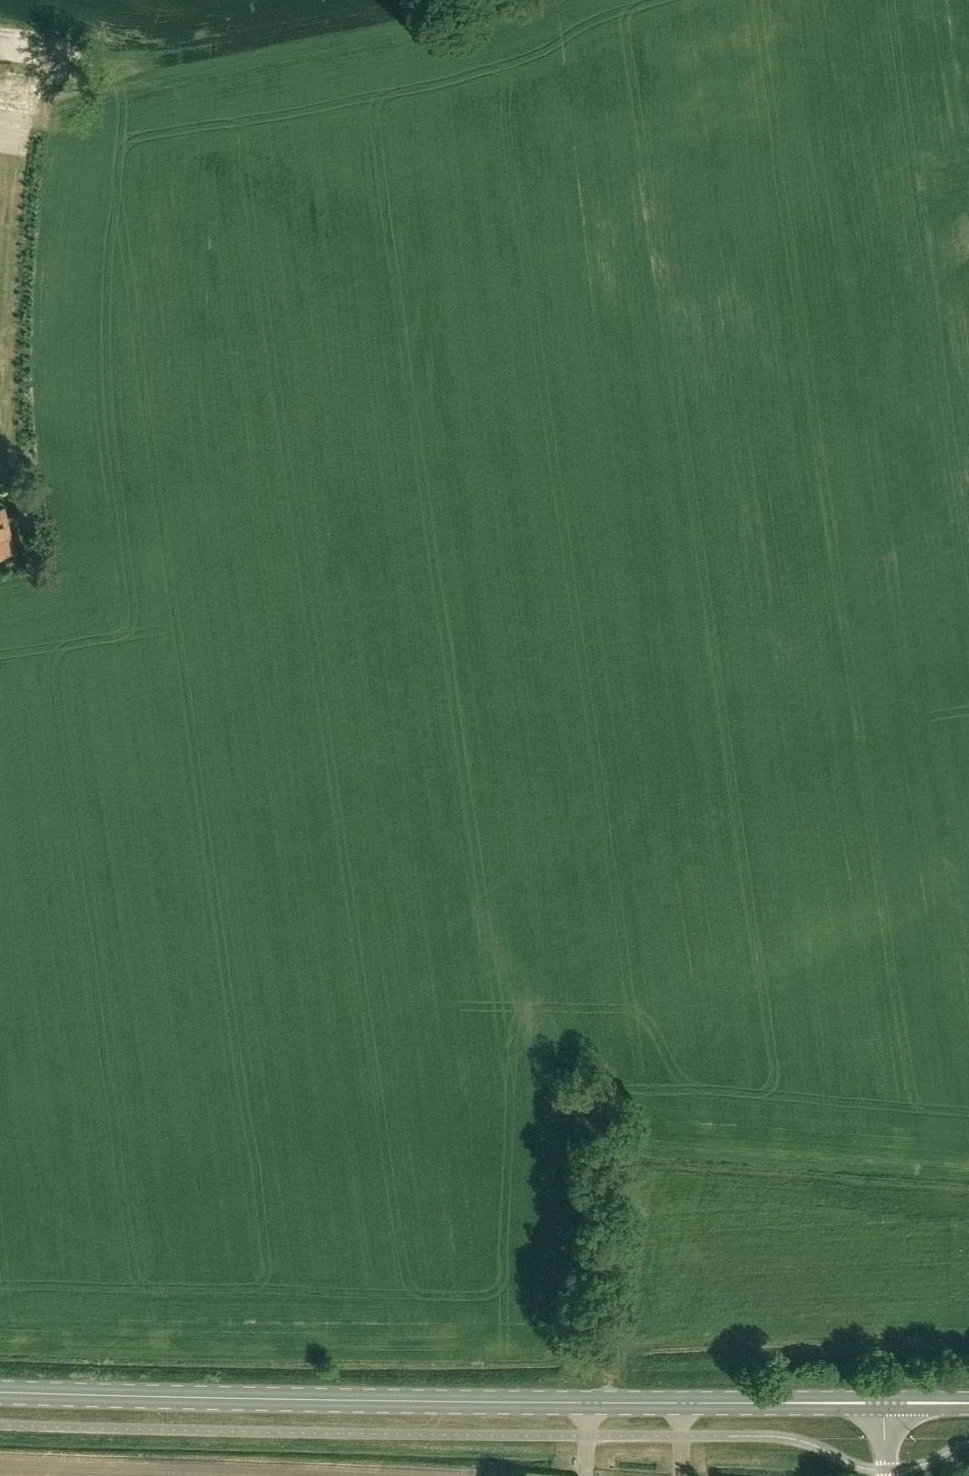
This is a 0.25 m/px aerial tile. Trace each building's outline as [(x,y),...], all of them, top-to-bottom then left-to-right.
[(12,550),(3,509),(0,510),(0,553),(12,550)]
